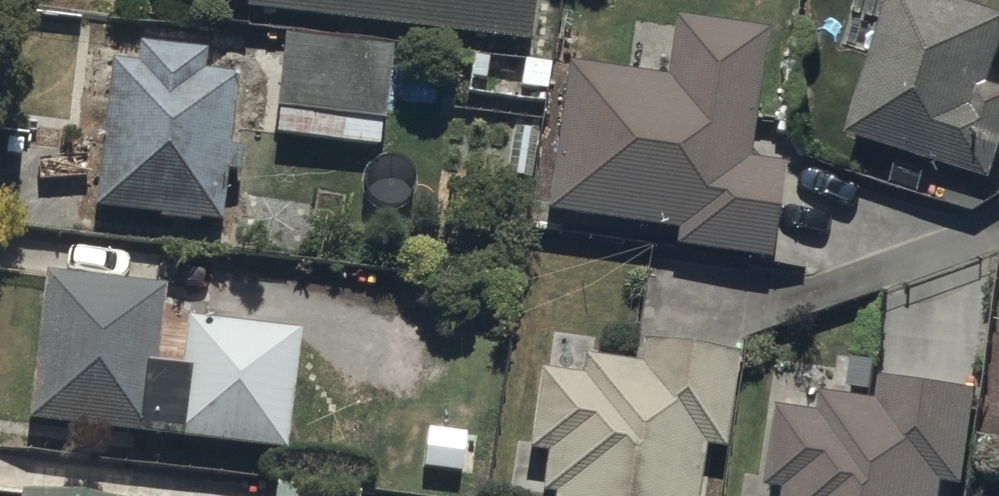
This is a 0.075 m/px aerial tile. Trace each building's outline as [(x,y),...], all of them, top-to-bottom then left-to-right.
[(252,15),(530,50),(535,0),(209,0),(253,4),(252,15)] [(992,87),(998,68),(998,17),(952,0),(891,0),(846,132),(895,150),(993,186),(998,168),(998,89),(992,87)] [(668,84),(569,71),(549,217),(680,236),(677,252),(772,265),(785,170),(748,165),(767,33),(677,20),(668,84)] [(391,53),(283,44),(275,140),(383,149),(391,53)] [(140,68),(114,65),(100,218),(225,229),(230,176),(240,177),(242,152),(231,151),(238,79),(204,76),(206,58),(138,52),(140,68)] [(167,293),(51,281),(46,280),(31,432),(290,458),(302,338),(192,327),(188,371),(159,368),(167,293)] [(722,455),(728,454),(740,358),(736,359),(644,345),(640,371),(587,363),(584,383),(543,377),(532,454),(550,456),(544,495),(699,495),(705,452),(722,455)] [(945,488),(962,490),(976,396),(888,383),(885,404),(826,396),(823,417),(781,411),(770,488),(787,491),(786,495),(943,495),(945,488)] [(277,487),(276,495),(361,495),(277,487)]
